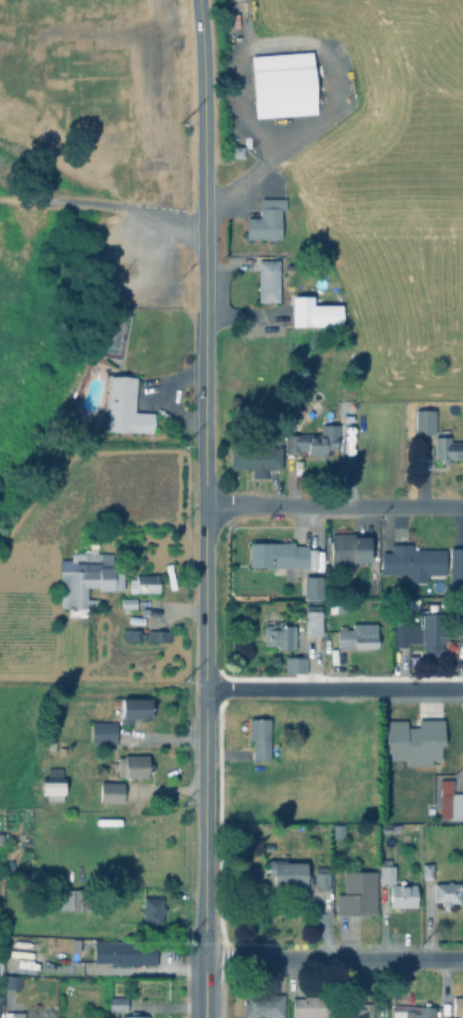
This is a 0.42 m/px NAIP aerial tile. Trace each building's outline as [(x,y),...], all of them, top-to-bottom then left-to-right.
[(315,111),(254,115),(250,53),(311,49),(315,111)] [(243,144),(243,155),(232,155),(232,143),(243,144)] [(285,196),(285,209),(280,209),(281,236),(274,236),(274,241),(257,241),(257,236),(245,237),(245,215),(259,215),(259,205),(261,205),(261,196),(285,196)] [(278,258),(279,300),(257,300),(257,258),(278,258)] [(341,302),(342,323),(292,323),(292,294),(313,294),(313,302),(341,302)] [(132,372),(132,375),(136,375),(134,410),(154,410),(153,430),(105,428),(108,371),(132,372)] [(295,398),(295,409),(284,409),(284,397),(295,398)] [(434,408),(434,431),(415,431),(416,407),(434,408)] [(295,416),(294,431),(286,430),(286,416),(295,416)] [(337,422),(337,447),(326,447),(326,453),(325,453),(324,454),(320,454),(318,452),(307,452),(307,449),(300,449),(300,451),(284,451),(284,433),(298,433),(298,432),(321,432),(321,422),(337,422)] [(448,428),(448,434),(450,434),(450,440),(460,440),(460,443),(461,443),(461,454),(460,454),(460,457),(449,457),(449,461),(441,461),(441,456),(435,456),(435,434),(439,434),(439,428),(448,428)] [(282,439),(282,446),(283,446),(283,469),(233,469),(233,446),(267,446),(267,439),(282,439)] [(358,533),(358,536),(372,536),(373,561),(358,562),(358,565),(333,566),(332,534),(358,533)] [(311,545),(311,567),(251,567),(251,542),(297,542),(296,545),(311,545)] [(448,549),(448,574),(429,574),(429,582),(410,582),(410,574),(384,574),(384,552),(393,552),(393,544),(414,544),(414,549),(448,549)] [(452,548),(462,547),(462,596),(453,596),(452,548)] [(125,567),(125,590),(101,589),(101,587),(89,586),(89,599),(101,599),(101,607),(88,607),(88,616),(69,616),(69,607),(62,607),(62,571),(62,559),(73,559),(73,561),(107,561),(106,567),(125,567)] [(160,574),(160,592),(132,592),(132,578),(138,578),(138,574),(160,574)] [(324,576),(324,597),(321,597),(321,601),(308,601),(308,597),(306,597),(306,576),(324,576)] [(138,598),(138,608),(124,608),(123,598),(138,598)] [(444,613),(444,630),(450,630),(449,641),(444,641),(444,650),(443,650),(443,653),(440,655),(428,655),(425,652),(425,650),(424,650),(424,643),(409,643),(409,646),(396,646),(397,625),(399,625),(399,620),(407,620),(407,624),(422,625),(422,600),(431,600),(431,605),(437,605),(437,613),(444,613)] [(324,605),(324,635),(307,635),(307,610),(308,610),(308,605),(324,605)] [(297,625),(297,650),(280,649),(280,645),(266,645),(266,621),(288,622),(288,625),(297,625)] [(379,623),(379,648),(370,648),(370,650),(364,650),(364,648),(340,648),(339,629),(342,629),(342,626),(348,626),(348,629),(355,629),(355,623),(379,623)] [(148,633),(148,640),(133,640),(134,629),(142,630),(142,633),(148,633)] [(172,631),(172,641),(149,640),(149,630),(172,631)] [(308,657),(308,673),(288,673),(288,656),(308,657)] [(153,697),(152,718),(141,718),(141,717),(133,717),(133,723),(123,723),(123,713),(113,713),(113,700),(116,697),(153,697)] [(272,718),(272,760),(255,760),(255,740),(249,740),(249,727),(251,727),(251,718),(272,718)] [(446,719),(446,747),(443,747),(443,759),(434,759),(434,765),(409,765),(408,759),(387,760),(387,720),(409,720),(409,726),(420,726),(420,719),(446,719)] [(118,722),(118,742),(92,742),(92,722),(118,722)] [(150,754),(149,763),(154,763),(154,770),(149,770),(149,777),(126,777),(126,775),(110,775),(110,762),(119,762),(119,757),(126,757),(126,754),(150,754)] [(63,767),(64,778),(65,778),(66,794),(64,794),(64,800),(49,800),(49,794),(43,794),(43,778),(49,778),(49,767),(63,767)] [(455,793),(462,793),(462,818),(443,818),(443,795),(442,795),(442,780),(443,780),(443,779),(455,779),(455,793)] [(125,782),(125,802),(101,802),(102,781),(125,782)] [(348,836),(336,837),(335,825),(347,824),(348,836)] [(393,859),(393,865),(396,865),(397,883),(383,883),(383,865),(383,859),(393,859)] [(313,881),(313,886),(303,886),(303,885),(276,885),(276,875),(270,875),(270,860),(289,860),(289,862),(309,862),(309,874),(311,874),(311,881),(313,881)] [(435,863),(435,879),(425,879),(425,863),(435,863)] [(329,866),(330,872),(331,872),(332,887),(317,888),(316,873),(318,873),(317,867),(329,866)] [(378,871),(378,914),(339,914),(338,894),(340,894),(339,872),(345,872),(345,871),(378,871)] [(454,883),(462,883),(462,890),(462,902),(453,902),(453,905),(444,905),(444,901),(437,901),(436,883),(450,883),(450,880),(453,880),(454,883)] [(418,884),(418,906),(393,906),(392,884),(418,884)] [(96,889),(96,909),(55,909),(54,889),(96,889)] [(167,906),(167,911),(164,911),(164,924),(145,923),(145,914),(143,914),(143,909),(145,909),(146,897),(164,898),(164,906),(167,906)] [(157,941),(157,964),(117,965),(117,962),(106,963),(106,977),(84,977),(84,961),(96,961),(96,941),(157,941)] [(22,976),(21,989),(5,988),(6,975),(22,976)] [(286,994),(286,1017),(269,1017),(245,1017),(246,994),(286,994)] [(331,996),(331,1017),(314,1017),(295,1017),(295,998),(306,997),(306,996),(331,996)] [(128,997),(128,1010),(111,1011),(111,997),(128,997)] [(452,997),(452,1015),(462,1016),(462,997),(452,997)] [(437,1006),(436,1017),(421,1017),(418,1017),(395,1017),(395,1009),(421,1010),(421,1005),(422,1006),(423,1002),(435,1003),(435,1006),(437,1006)] [(375,1003),(376,1017),(356,1017),(355,1003),(375,1003)]
